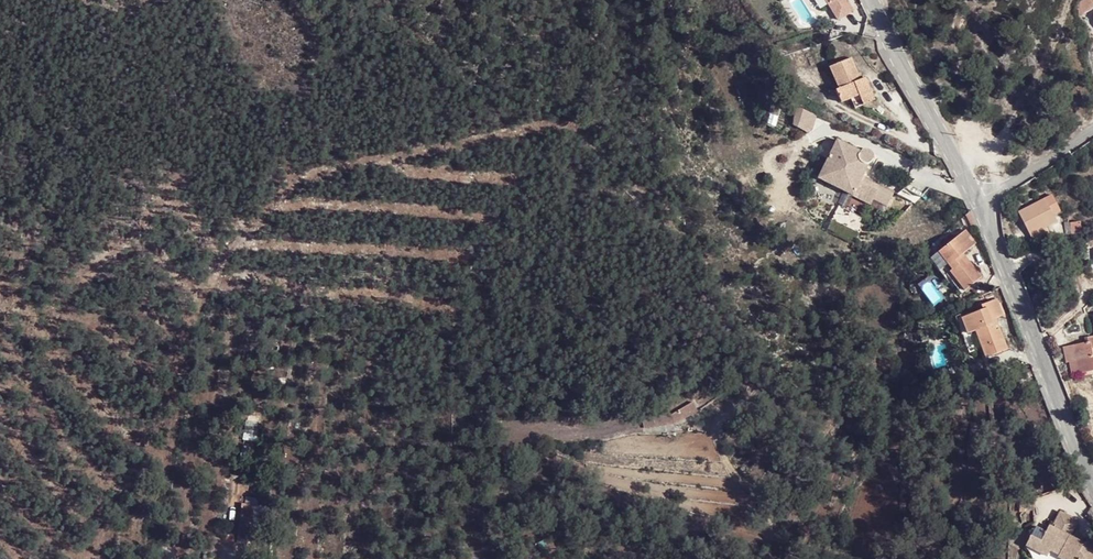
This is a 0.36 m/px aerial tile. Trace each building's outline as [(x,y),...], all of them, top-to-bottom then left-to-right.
[(837,19),(853,8),(848,0),(825,0),(837,19)] [(1076,7),(1081,16),(1092,8),(1092,0),(1086,0),(1076,7)] [(848,59),(829,69),(839,87),(834,90),(842,103),(856,95),(858,98),(871,91),(865,77),(859,81),(857,75),(848,59)] [(862,72),(857,75),(859,81),(865,77),(862,72)] [(876,98),(871,91),(858,98),(862,106),(876,98)] [(808,131),(814,117),(796,108),(789,122),(808,131)] [(837,142),(819,177),(853,194),(870,158),(837,142)] [(894,190),(867,177),(860,192),(888,205),(894,190)] [(1050,196),(1043,199),(1051,215),(1058,211),(1050,196)] [(1017,212),(1028,233),(1044,225),(1045,227),(1055,222),(1051,215),(1043,199),(1017,212)] [(1079,222),(1069,224),(1071,235),(1081,234),(1079,222)] [(1044,225),(1028,233),(1029,236),(1045,227),(1044,225)] [(1049,234),(1045,227),(1029,236),(1032,242),(1049,234)] [(962,232),(935,250),(948,270),(943,274),(957,294),(977,281),(966,265),(960,270),(953,259),(960,256),(973,246),(962,232)] [(966,265),(960,256),(953,259),(960,270),(966,265)] [(980,305),(961,313),(968,332),(975,329),(982,346),(985,355),(1007,347),(999,327),(992,330),(987,320),(994,316),(1002,313),(994,295),(978,302),(980,305)] [(959,311),(951,315),(966,352),(982,346),(975,329),(968,332),(961,313),(959,311)] [(999,327),(994,316),(987,320),(992,330),(999,327)] [(1084,343),(1061,348),(1065,363),(1070,362),(1077,361),(1079,374),(1092,372),(1092,359),(1092,358),(1092,336),(1087,336),(1089,342),(1084,343)] [(1072,376),(1079,374),(1077,361),(1070,362),(1072,376)] [(650,413),(638,415),(642,428),(675,425),(697,409),(691,400),(671,415),(668,410),(651,416),(650,413)] [(1038,535),(1037,537),(1052,545),(1058,547),(1057,549),(1073,558),(1076,558),(1078,558),(1079,558),(1092,558),(1092,538),(1092,536),(1083,540),(1072,530),(1080,518),(1062,507),(1053,521),(1048,529),(1044,527),(1038,535)] [(1049,519),(1044,527),(1048,529),(1053,521),(1049,519)] [(1030,530),(1025,541),(1047,553),(1052,545),(1037,537),(1038,535),(1030,530)]
